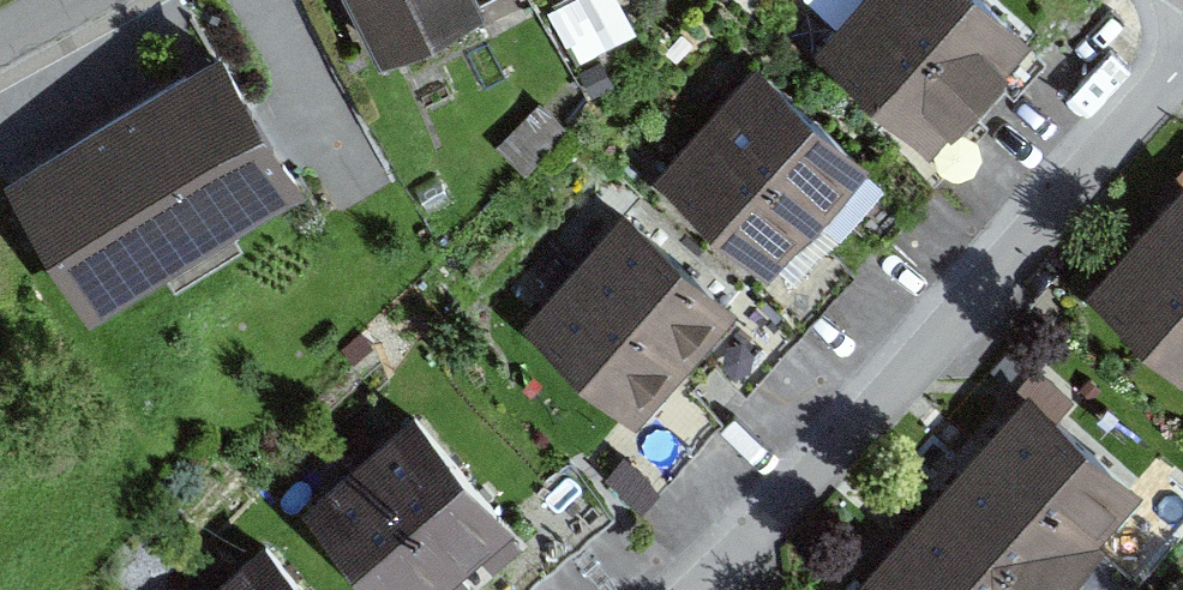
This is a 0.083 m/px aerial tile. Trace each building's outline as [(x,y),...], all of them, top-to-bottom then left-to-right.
[(475,0),(352,0),(379,59),(481,13),(475,0)] [(995,0),(856,0),(824,36),(939,139),(1033,35),(995,0)] [(306,172),(227,45),(18,175),(97,302),(306,172)] [(873,148),(760,49),(661,160),(774,260),(873,148)] [(1182,165),(1084,280),(1182,365),(1182,166),(1182,165)] [(744,301),(640,200),(525,319),(629,419),(744,301)] [(1030,380),(840,589),(1055,589),(1148,487),(1030,380)] [(420,400),(296,501),(369,589),(430,589),(517,519),(420,400)] [(266,526),(190,589),(321,589),(266,526)]
